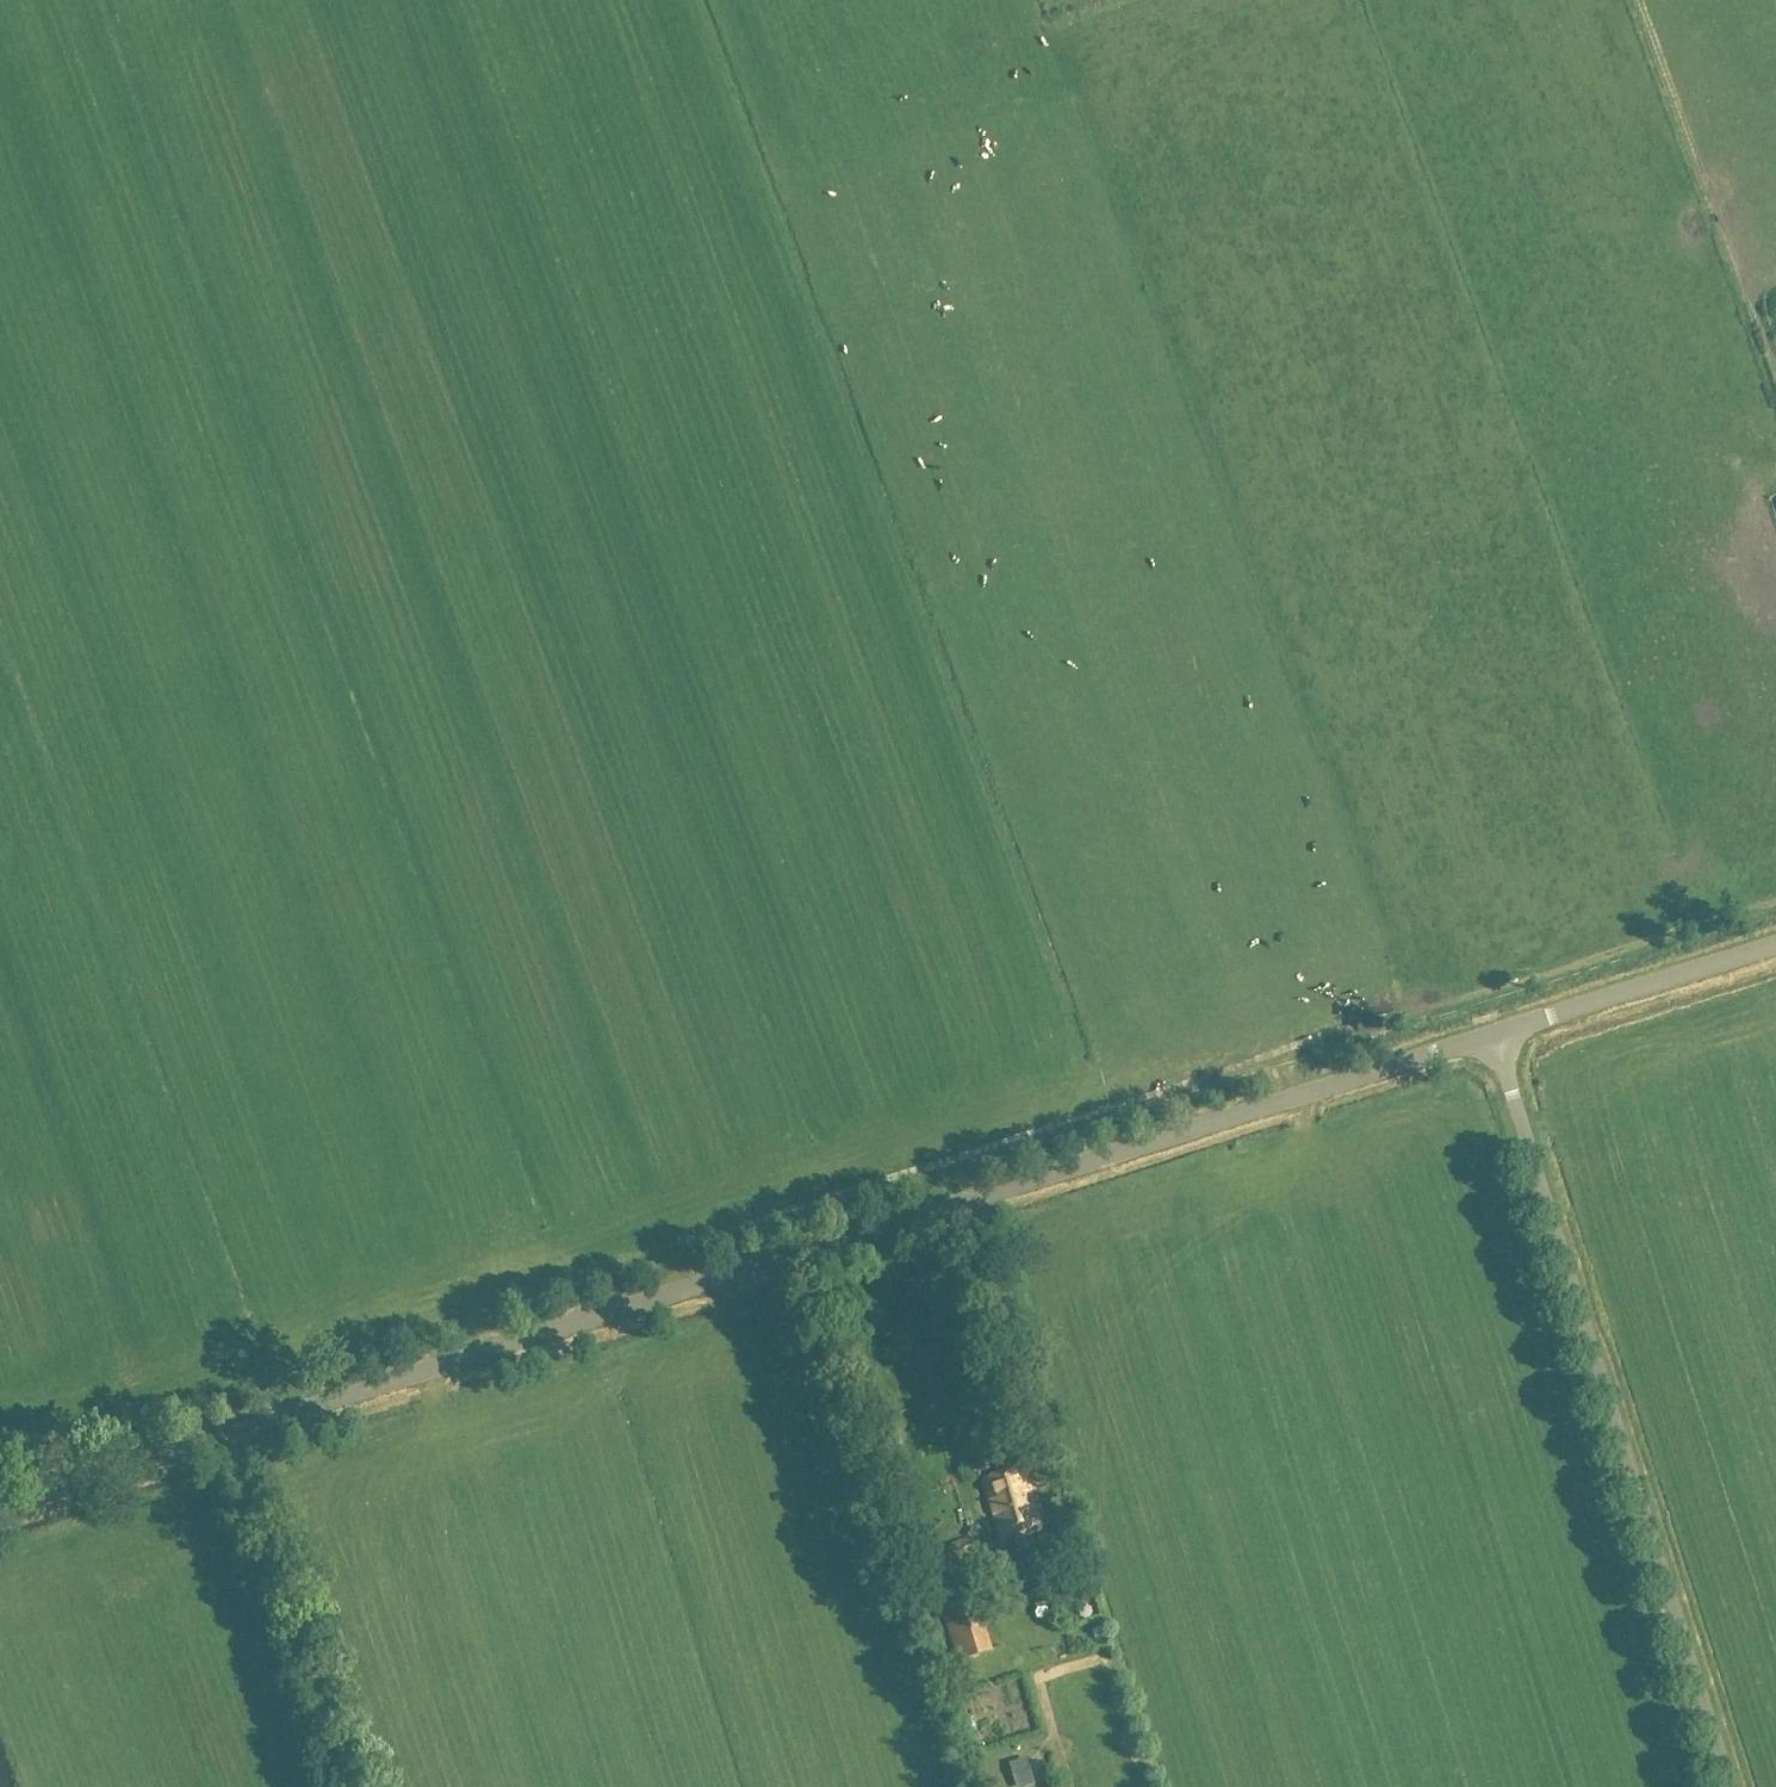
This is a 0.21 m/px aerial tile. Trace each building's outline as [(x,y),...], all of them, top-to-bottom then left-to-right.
[(897,1431),(882,1436),(886,1452),(888,1451),(899,1448),(902,1447),(897,1431)] [(1022,1469),(983,1481),(1002,1543),(1041,1531),(1022,1469)] [(975,1536),(934,1549),(946,1586),(987,1573),(975,1536)] [(939,1606),(957,1663),(992,1653),(974,1595),(939,1606)] [(1029,1752),(1013,1758),(1021,1784),(1038,1778),(1029,1752)]
